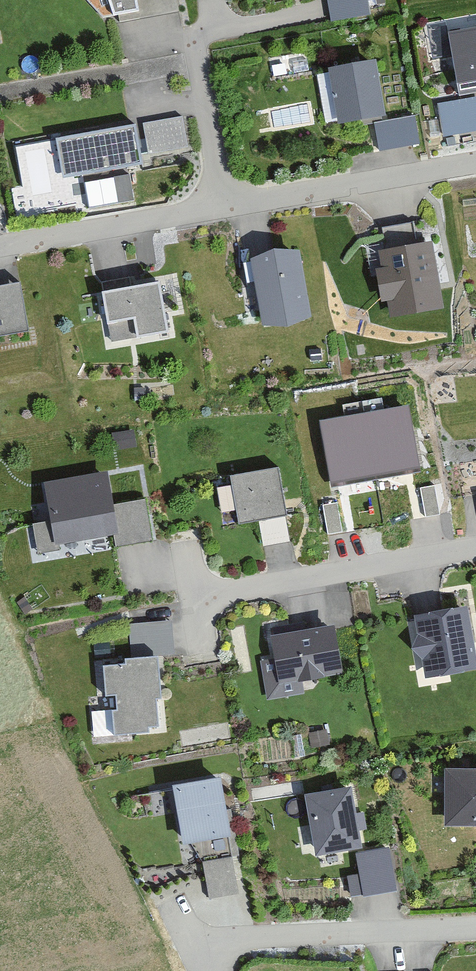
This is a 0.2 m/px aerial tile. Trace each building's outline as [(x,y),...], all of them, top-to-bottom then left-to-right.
[(112,20),(116,19),(118,27),(179,16),(176,0),(106,0),(112,20)] [(328,25),(369,18),(366,0),(324,0),(328,25)] [(444,38),(456,109),(475,105),(475,32),(444,38)] [(384,119),(374,64),(326,73),(335,127),(384,119)] [(417,148),(412,120),(373,128),(378,155),(417,148)] [(184,150),(179,121),(140,128),(145,156),(184,150)] [(138,166),(131,130),(53,145),(60,181),(138,166)] [(122,170),(124,195),(137,194),(135,169),(122,170)] [(425,252),(384,260),(387,280),(380,281),(383,299),(392,297),(395,315),(435,307),(425,252)] [(296,256),(248,265),(260,331),(309,322),(296,256)] [(166,337),(159,286),(130,291),(128,283),(101,287),(103,298),(100,298),(105,329),(133,325),(135,341),(166,337)] [(16,287),(0,289),(0,339),(24,335),(16,287)] [(327,492),(417,476),(406,410),(315,426),(327,492)] [(283,519),(276,472),(228,480),(236,526),(283,519)] [(111,510),(106,478),(42,487),(48,527),(31,529),(35,559),(58,555),(57,549),(113,540),(115,551),(149,546),(143,505),(111,510)] [(345,525),(340,498),(326,501),(330,528),(345,525)] [(465,612),(412,621),(416,641),(410,654),(420,665),(424,683),(475,673),(465,612)] [(173,657),(171,625),(127,628),(129,661),(123,661),(123,668),(101,670),(103,700),(114,700),(114,714),(110,714),(111,736),(146,734),(146,730),(155,729),(153,701),(158,701),(156,658),(173,657)] [(332,628),(267,639),(270,660),(259,662),(265,703),(302,697),(300,684),(340,677),(332,628)] [(443,774),(444,828),(475,828),(475,773),(443,774)] [(227,838),(217,780),(170,788),(180,845),(227,838)] [(359,850),(350,790),(304,797),(313,857),(359,850)] [(394,893),(387,851),(353,857),(360,898),(394,893)] [(235,897),(230,861),(201,866),(207,901),(235,897)]
